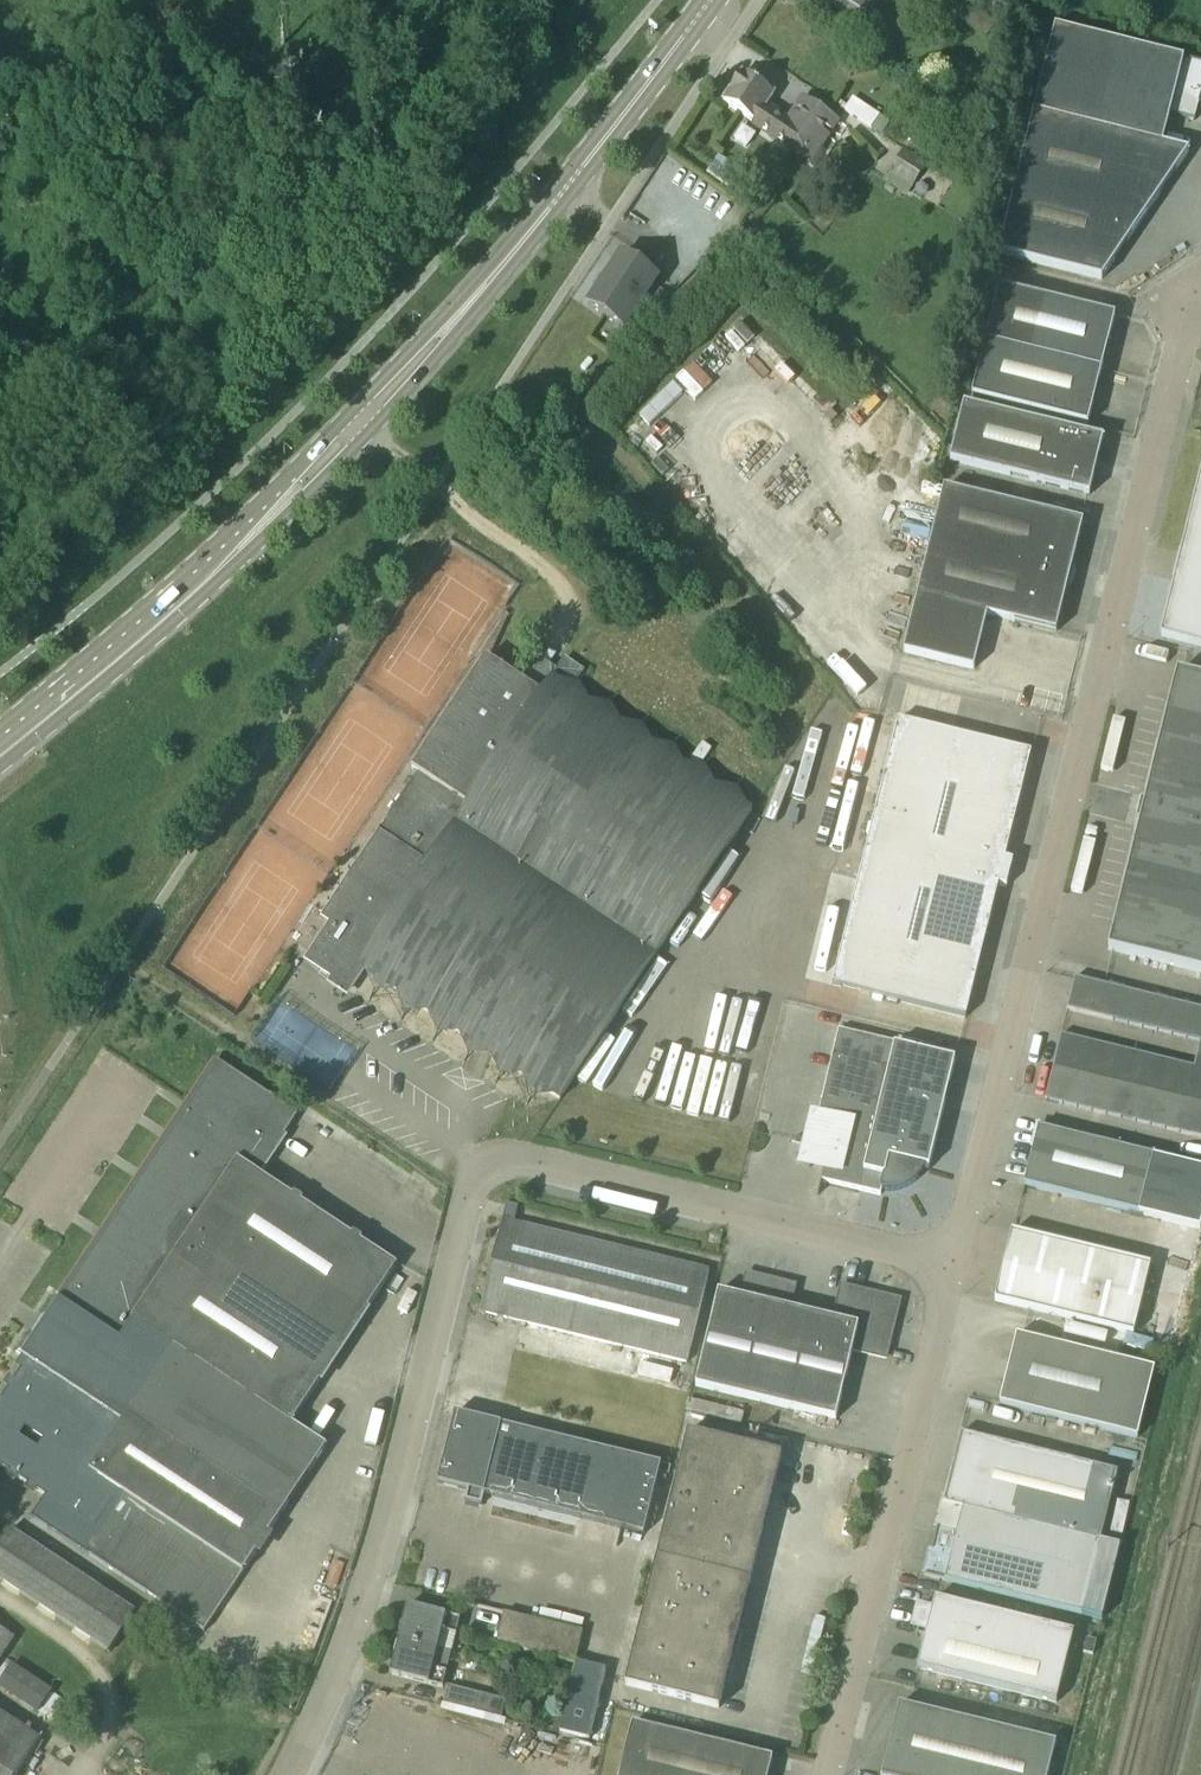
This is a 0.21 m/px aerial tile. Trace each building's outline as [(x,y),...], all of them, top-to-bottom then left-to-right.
[(896,41),(909,22),(876,0),(824,0),(823,1),(843,15),(842,17),(870,36),(878,24),(886,29),(883,33),(896,41)] [(923,0),(894,0),(913,14),(923,0)] [(1056,26),(1035,112),(1164,145),(1172,113),(1196,120),(1200,101),(1200,63),(1185,58),(1185,59),(1056,26)] [(750,127),(810,167),(830,137),(822,132),(825,128),(832,133),(840,122),(802,97),(794,108),(802,113),(799,117),(792,112),(785,122),(766,109),(775,95),(743,74),(724,102),(753,122),(750,127)] [(845,111),(872,129),(880,116),(854,97),(845,111)] [(1190,151),(1164,145),(1035,112),(1000,253),(1103,279),(1190,151)] [(888,168),(911,182),(924,161),(902,146),(888,168)] [(725,183),(734,169),(718,158),(708,171),(725,183)] [(659,279),(623,254),(589,306),(625,330),(659,279)] [(1044,297),(1000,286),(973,395),(1089,424),(1102,370),(1030,352),(1044,297)] [(1102,370),(1116,315),(1044,297),(1030,352),(1102,370)] [(649,421),(681,391),(674,383),(642,413),(649,421)] [(962,398),(948,453),(1087,487),(1100,432),(962,398)] [(1200,646),(1200,472),(1161,636),(1200,646)] [(988,614),(1057,631),(1084,521),(946,487),(905,651),(975,668),(988,614)] [(559,1099),(655,954),(751,809),(553,677),(542,693),(487,657),(414,768),(419,772),(322,917),(335,927),(313,959),(343,979),(340,983),(348,989),(351,985),(353,986),(364,969),(559,1099)] [(1108,949),(1200,971),(1200,677),(1176,671),(1108,949)] [(899,718),(869,837),(1010,873),(1014,859),(1006,857),(1032,751),(899,718)] [(1010,873),(869,837),(833,983),(967,1016),(1000,884),(1007,886),(1010,873)] [(1076,978),(1068,1010),(1200,1042),(1195,1067),(1062,1035),(1046,1100),(1200,1138),(1200,1009),(1076,978)] [(957,1058),(895,1043),(839,1029),(819,1110),(808,1107),(795,1164),(824,1171),(822,1180),(883,1195),(884,1188),(889,1189),(904,1186),(909,1184),(913,1180),(922,1169),(924,1165),(932,1167),(957,1058)] [(398,1263),(260,1171),(298,1113),(216,1060),(56,1300),(20,1354),(29,1359),(0,1403),(0,1467),(42,1494),(27,1516),(204,1633),(283,1514),(326,1450),(290,1425),(398,1263)] [(1025,1184),(1140,1212),(1154,1154),(1039,1126),(1025,1184)] [(520,1206),(509,1203),(508,1203),(504,1220),(515,1223),(520,1206)] [(481,1312),(688,1363),(711,1271),(515,1223),(504,1220),(481,1312)] [(1153,1264),(1013,1230),(996,1300),(1136,1334),(1153,1264)] [(742,1296),(719,1291),(696,1385),(743,1396),(766,1302),(790,1308),(795,1285),(748,1273),(742,1296)] [(812,1313),(789,1407),(836,1419),(853,1349),(886,1357),(900,1300),(842,1285),(834,1318),(812,1313)] [(766,1302),(743,1396),(789,1407),(812,1313),(790,1308),(766,1302)] [(1155,1368),(1017,1334),(1000,1403),(1138,1437),(1155,1368)] [(656,1495),(658,1487),(664,1465),(457,1414),(440,1483),(647,1534),(656,1495)] [(691,1432),(676,1492),(674,1499),(627,1684),(719,1707),(751,1581),(782,1454),(691,1432)] [(964,1434),(929,1576),(1083,1614),(1103,1619),(1119,1553),(1100,1548),(1118,1473),(964,1434)] [(0,1540),(0,1582),(104,1652),(131,1613),(7,1529),(0,1540)] [(1060,1703),(1077,1634),(938,1599),(936,1610),(928,1608),(921,1634),(929,1636),(921,1669),(1060,1703)] [(452,1655),(461,1619),(409,1605),(400,1641),(452,1655)] [(584,1632),(507,1613),(499,1644),(577,1664),(577,1663),(576,1662),(584,1632)] [(15,1638),(0,1627),(0,1661),(15,1638)] [(391,1674),(444,1688),(452,1655),(400,1641),(391,1674)] [(0,1676),(0,1689),(38,1712),(52,1689),(8,1663),(0,1676)] [(608,1670),(577,1663),(577,1664),(560,1732),(590,1740),(608,1670)] [(506,1681),(504,1692),(517,1693),(518,1683),(506,1681)] [(445,1703),(503,1718),(507,1700),(450,1686),(445,1703)] [(883,1774),(1049,1774),(1057,1743),(900,1704),(883,1774)] [(42,1741),(0,1713),(0,1774),(19,1774),(42,1741)] [(703,1740),(633,1723),(620,1774),(694,1774),(703,1740)] [(773,1757),(703,1740),(694,1774),(769,1774),(773,1757)]
